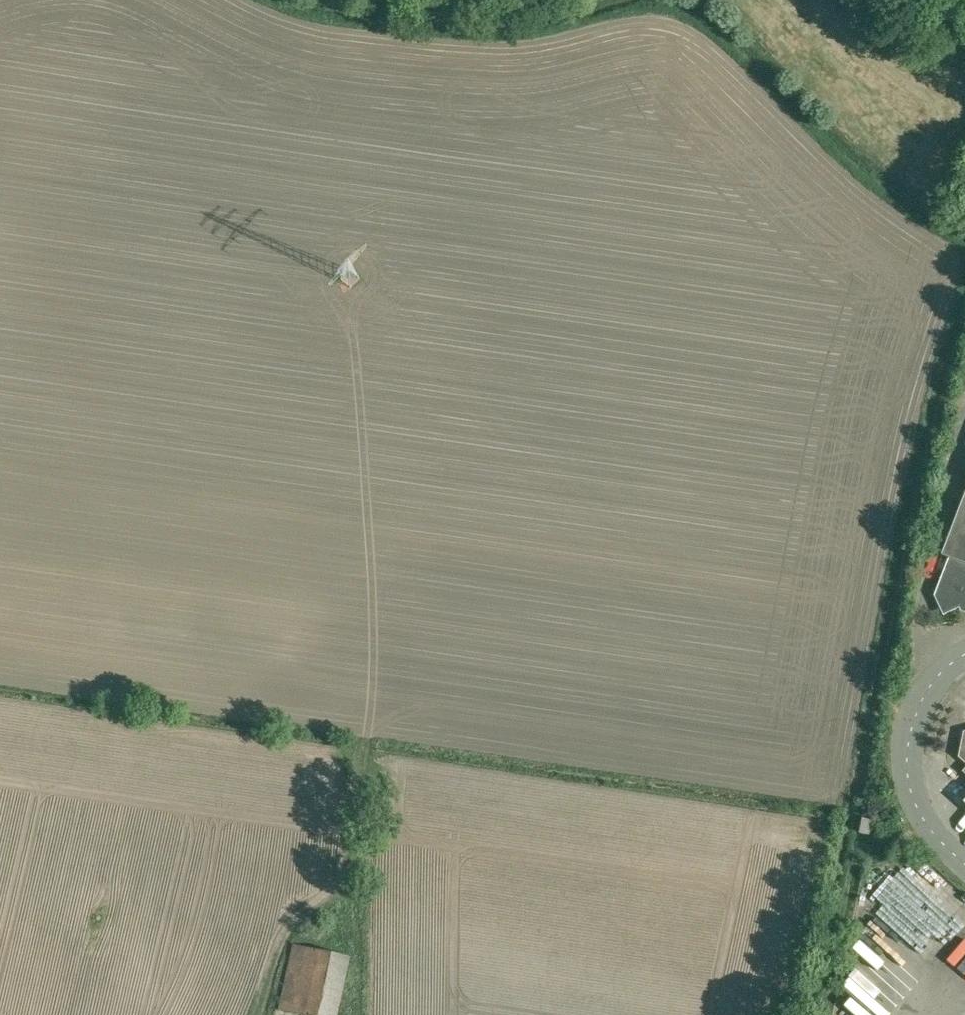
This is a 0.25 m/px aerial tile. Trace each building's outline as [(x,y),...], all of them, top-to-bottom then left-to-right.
[(944,549),(941,556),(948,559),(934,596),(943,615),(964,605),(964,493),(944,549)] [(869,835),(872,821),(862,818),(859,832),(869,835)]
